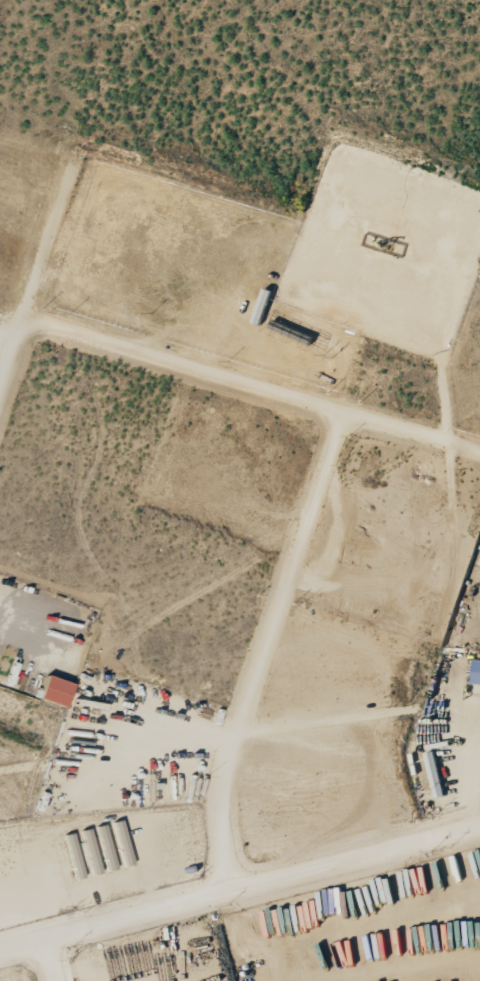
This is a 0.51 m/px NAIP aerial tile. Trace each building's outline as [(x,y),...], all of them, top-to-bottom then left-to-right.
[(41,698),(67,707),(75,684),(50,675),(41,698)]
